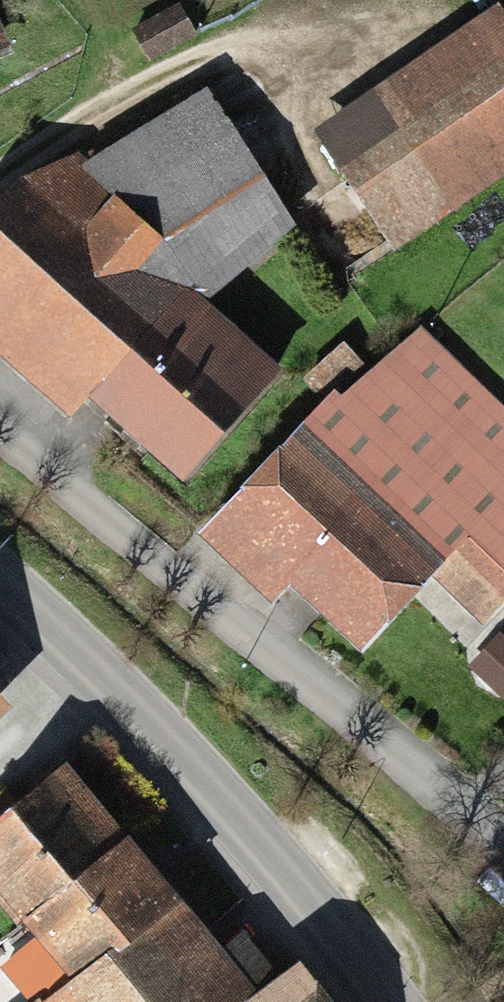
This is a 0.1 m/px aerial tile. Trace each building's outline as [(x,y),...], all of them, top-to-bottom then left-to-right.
[(171,18),(126,44),(143,74),(188,48),(171,18)] [(317,145),(394,258),(503,184),(503,33),(497,23),(317,145)] [(204,103),(73,183),(151,269),(137,288),(180,301),(199,320),(288,237),(204,103)] [(67,177),(12,200),(154,336),(184,305),(180,301),(137,288),(151,269),(73,183),(67,177)] [(0,212),(0,366),(65,428),(88,405),(154,336),(12,200),(0,212)] [(154,336),(88,405),(180,492),(275,393),(199,320),(184,305),(154,336)] [(300,445),(435,573),(488,623),(503,607),(503,422),(417,340),(345,415),(337,407),(300,445)] [(341,354),(299,395),(320,416),(362,375),(341,354)] [(435,573),(300,445),(201,549),(270,615),(287,598),(352,659),(435,573)] [(0,835),(0,906),(27,937),(121,856),(59,784),(0,835)] [(176,919),(121,856),(27,937),(82,1000),(176,919)] [(176,919),(82,1000),(76,1001),(248,1001),(218,968),(176,919)] [(218,968),(248,1001),(259,1001),(276,987),(242,947),(218,968)] [(289,976),(276,987),(259,1001),(312,1001),(289,976)]
